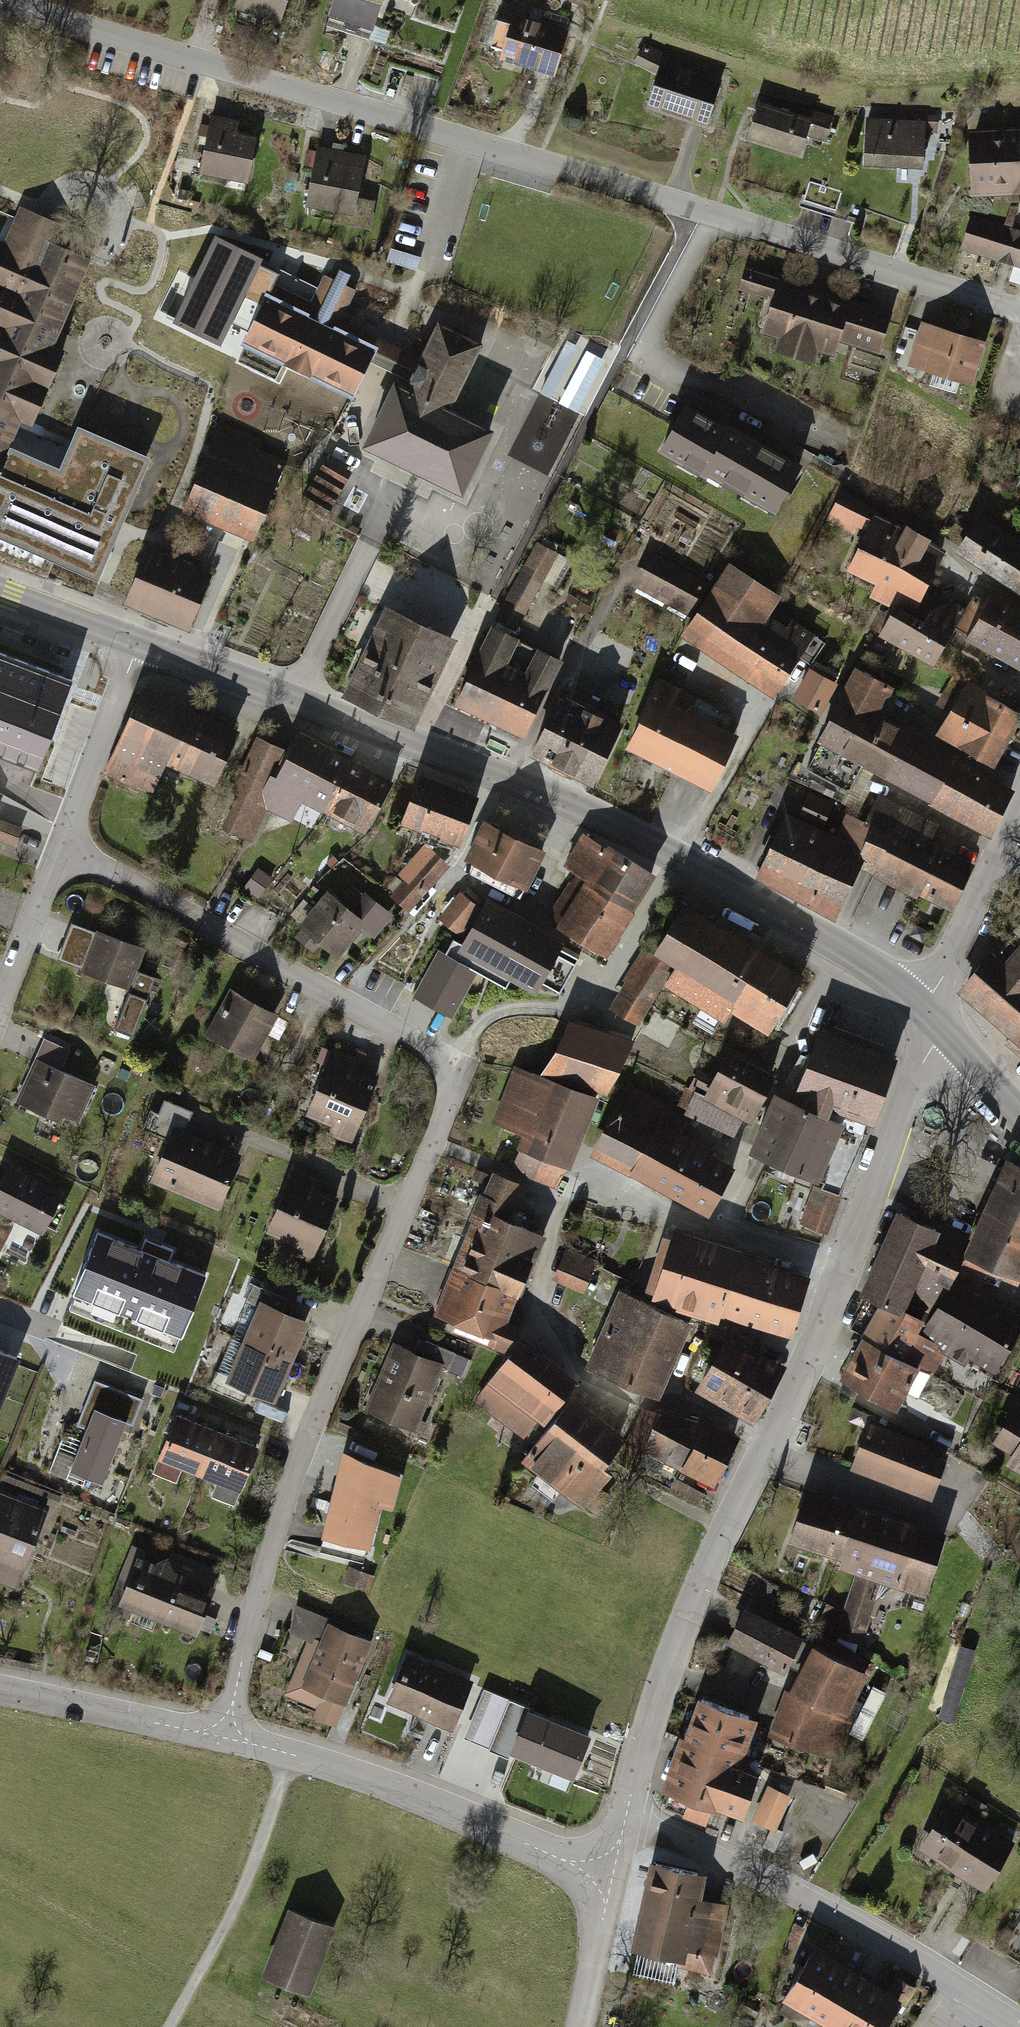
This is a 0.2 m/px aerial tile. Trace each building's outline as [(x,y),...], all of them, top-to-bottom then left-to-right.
[(215,9),(264,26),(272,0),(218,0),(215,9)] [(486,22),(495,25),(483,58),(543,79),(559,34),(490,9),(486,22)] [(695,131),(711,80),(659,63),(663,52),(635,43),(627,67),(646,73),(634,111),(695,131)] [(799,118),(745,102),(732,143),(789,161),(797,137),(820,145),(829,115),(802,107),(799,118)] [(230,120),(198,114),(187,176),(235,185),(243,138),(227,135),(230,120)] [(914,121),(854,118),(852,167),(912,170),(914,121)] [(957,129),(961,200),(1019,197),(1019,125),(957,129)] [(353,157),(302,148),(292,208),(342,217),(353,157)] [(88,260),(54,245),(59,235),(46,230),(49,222),(20,210),(5,245),(0,243),(0,533),(95,574),(144,459),(80,432),(62,473),(7,450),(18,425),(16,424),(19,418),(31,423),(62,351),(42,342),(48,328),(57,332),(88,260)] [(966,216),(956,250),(1019,269),(1019,232),(966,216)] [(316,285),(213,236),(173,318),(217,340),(229,316),(247,324),(242,335),(352,388),(367,358),(407,378),(417,356),(338,318),(353,287),(322,272),(316,285)] [(870,355),(884,313),(736,264),(728,288),(757,297),(746,331),(771,340),(767,352),(804,364),(808,354),(825,359),(831,342),(870,355)] [(461,493),(493,426),(449,405),(481,339),(436,318),(417,356),(407,378),(405,383),(390,376),(358,443),(461,493)] [(976,342),(915,323),(901,368),(962,387),(976,342)] [(789,467),(674,405),(648,455),(762,516),(789,467)] [(259,440),(223,425),(209,458),(206,457),(185,507),(253,536),(284,463),(254,451),(259,440)] [(328,456),(320,465),(337,481),(345,472),(328,456)] [(941,546),(832,489),(817,519),(847,536),(829,571),(861,587),(856,598),(877,610),(880,605),(905,616),(941,546)] [(969,515),(942,556),(1019,607),(1019,536),(1015,545),(969,515)] [(559,552),(539,541),(494,625),(515,635),(559,552)] [(168,558),(149,549),(127,600),(187,625),(208,575),(176,561),(178,554),(171,551),(168,558)] [(703,580),(646,553),(626,587),(677,611),(663,634),(764,697),(805,634),(782,620),(778,628),(759,617),(771,600),(716,562),(703,580)] [(981,591),(954,640),(1019,676),(1019,613),(981,591)] [(877,610),(863,635),(927,666),(962,612),(946,602),(909,617),(905,616),(880,605),(877,610)] [(456,644),(383,611),(343,699),(415,732),(456,644)] [(519,643),(490,630),(451,712),(523,745),(564,665),(538,652),(526,677),(507,668),(519,643)] [(43,761),(75,667),(0,641),(0,747),(43,761)] [(830,683),(800,667),(783,700),(812,715),(798,740),(980,835),(1003,791),(864,718),(880,687),(839,665),(830,683)] [(683,690),(659,678),(622,753),(709,796),(737,740),(674,709),(683,690)] [(1015,713),(958,681),(927,736),(984,768),(1015,713)] [(224,728),(130,692),(98,774),(146,793),(155,769),(202,787),(224,728)] [(595,791),(623,728),(555,698),(527,762),(595,791)] [(273,748),(245,736),(206,826),(246,844),(260,811),(285,822),(292,804),(355,831),(376,783),(322,759),(327,747),(282,727),(273,748)] [(464,793),(399,772),(382,824),(447,845),(464,793)] [(828,835),(774,811),(742,880),(823,921),(850,867),(941,908),(965,863),(919,844),(933,823),(872,793),(853,821),(838,815),(828,835)] [(826,806),(800,793),(790,814),(817,826),(826,806)] [(8,849),(16,828),(0,822),(0,846),(8,849)] [(484,876),(503,836),(472,822),(453,861),(484,876)] [(541,935),(479,902),(447,961),(469,974),(479,979),(485,968),(548,1002),(571,959),(553,949),(556,943),(597,966),(648,873),(572,831),(552,868),(572,879),(541,935)] [(515,891),(535,851),(503,836),(484,876),(515,891)] [(446,866),(424,847),(380,898),(403,917),(446,866)] [(268,878),(250,868),(237,891),(255,902),(268,878)] [(343,911),(317,891),(288,929),(321,954),(341,926),(368,946),(391,916),(357,891),(343,911)] [(790,974),(667,901),(604,1008),(632,1024),(653,988),(711,1022),(718,1012),(754,1033),(790,974)] [(1019,958),(1019,926),(1004,945),(1019,958)] [(136,950),(85,931),(70,973),(121,991),(136,950)] [(444,1022),(469,974),(433,955),(408,1003),(444,1022)] [(990,956),(962,988),(1019,1038),(1019,959),(1015,955),(1004,968),(990,956)] [(266,1017),(218,993),(193,1043),(242,1067),(266,1017)] [(856,1125),(886,1057),(799,1020),(779,1066),(782,1095),(791,1097),(787,1107),(761,1095),(736,1152),(802,1181),(831,1114),(856,1125)] [(629,1047),(571,1028),(548,1068),(609,1092),(629,1047)] [(76,1124),(92,1084),(59,1071),(68,1050),(37,1038),(9,1107),(48,1123),(51,1114),(76,1124)] [(767,1074),(715,1045),(684,1102),(736,1131),(767,1074)] [(355,1061),(325,1049),(294,1123),(343,1143),(368,1084),(349,1076),(355,1061)] [(587,1099),(522,1072),(500,1123),(528,1134),(516,1163),(554,1179),(587,1099)] [(710,1213),(732,1171),(674,1141),(685,1119),(632,1092),(599,1155),(710,1213)] [(211,1209),(232,1155),(177,1134),(185,1112),(159,1102),(154,1115),(145,1111),(137,1132),(158,1140),(142,1183),(211,1209)] [(1006,1149),(958,1254),(1019,1282),(1019,1280),(1019,1156),(1006,1149)] [(0,1165),(0,1218),(32,1234),(53,1192),(0,1165)] [(315,1177),(289,1165),(259,1233),(284,1244),(279,1255),(303,1265),(331,1201),(309,1191),(315,1177)] [(525,1187),(496,1175),(439,1316),(506,1343),(513,1325),(503,1322),(539,1234),(511,1223),(525,1187)] [(836,1197),(810,1188),(795,1229),(822,1238),(836,1197)] [(973,1274),(955,1264),(955,1240),(883,1212),(846,1295),(868,1306),(827,1382),(886,1414),(908,1371),(925,1380),(937,1356),(983,1378),(1019,1325),(1019,1322),(968,1287),(973,1274)] [(214,1273),(94,1224),(59,1307),(179,1356),(214,1273)] [(803,1281),(665,1238),(647,1295),(711,1315),(713,1308),(788,1331),(803,1281)] [(594,1263),(568,1253),(558,1278),(584,1288),(594,1263)] [(682,1321),(622,1293),(589,1365),(648,1392),(682,1321)] [(296,1322),(245,1300),(209,1382),(260,1404),(296,1322)] [(774,1365),(714,1332),(683,1388),(742,1421),(774,1365)] [(418,1356),(392,1345),(367,1405),(415,1424),(439,1366),(462,1375),(469,1359),(424,1341),(418,1356)] [(20,1350),(0,1342),(0,1404),(20,1350)] [(523,1434),(538,1415),(545,1420),(573,1383),(520,1343),(477,1399),(523,1434)] [(1007,1398),(983,1442),(1006,1455),(995,1474),(1019,1488),(1019,1405),(1007,1398)] [(619,1439),(568,1401),(525,1458),(596,1511),(609,1495),(595,1485),(606,1471),(599,1465),(619,1439)] [(649,1445),(712,1477),(732,1438),(691,1417),(646,1409),(620,1460),(637,1469),(649,1445)] [(127,1425),(95,1414),(72,1478),(104,1489),(127,1425)] [(247,1448),(162,1415),(144,1462),(229,1494),(247,1448)] [(941,1454),(861,1423),(842,1471),(922,1502),(941,1454)] [(398,1476),(345,1452),(321,1550),(364,1561),(378,1503),(391,1506),(398,1476)] [(937,1534),(791,1488),(773,1544),(825,1560),(823,1566),(850,1575),(839,1610),(824,1605),(817,1629),(857,1642),(877,1582),(917,1595),(937,1534)] [(1,1489),(0,1491),(0,1578),(27,1588),(56,1508),(1,1489)] [(202,1589),(125,1558),(105,1606),(183,1637),(202,1589)] [(335,1710),(361,1643),(318,1627),(322,1617),(293,1606),(281,1638),(306,1647),(288,1692),(335,1710)] [(792,1636),(732,1607),(715,1644),(775,1673),(792,1636)] [(957,1716),(978,1646),(959,1640),(937,1710),(957,1716)] [(856,1673),(795,1645),(772,1695),(762,1742),(839,1763),(851,1713),(840,1709),(842,1697),(856,1673)] [(464,1680),(399,1654),(378,1705),(444,1731),(464,1680)] [(527,1706),(483,1688),(463,1737),(507,1755),(527,1706)] [(745,1722),(684,1703),(649,1795),(674,1807),(671,1815),(695,1824),(698,1814),(725,1820),(738,1774),(729,1771),(745,1722)] [(585,1731),(531,1709),(511,1757),(565,1779),(585,1731)] [(769,1780),(758,1819),(780,1825),(791,1787),(769,1780)] [(1008,1840),(942,1800),(910,1851),(976,1892),(1008,1840)] [(691,1873),(634,1865),(620,1952),(701,1964),(710,1905),(687,1901),(691,1873)] [(1004,1922),(1019,1932),(1019,1896),(1004,1922)] [(326,1928),(276,1911),(252,1980),(302,1997),(326,1928)] [(815,1949),(788,1994),(844,2026),(880,2026),(897,1998),(815,1949)]
